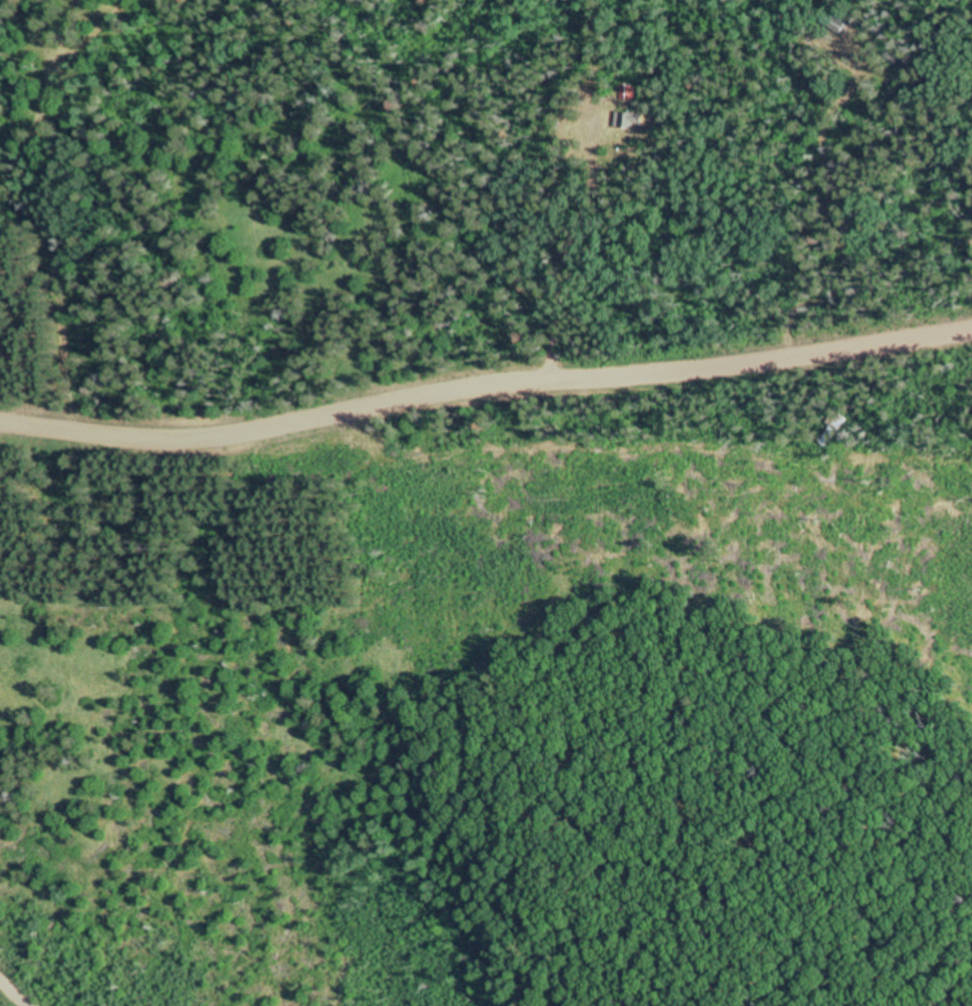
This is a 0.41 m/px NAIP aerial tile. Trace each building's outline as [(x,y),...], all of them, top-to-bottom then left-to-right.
[(616,130),(632,130),(632,114),(616,114),(616,130)]
